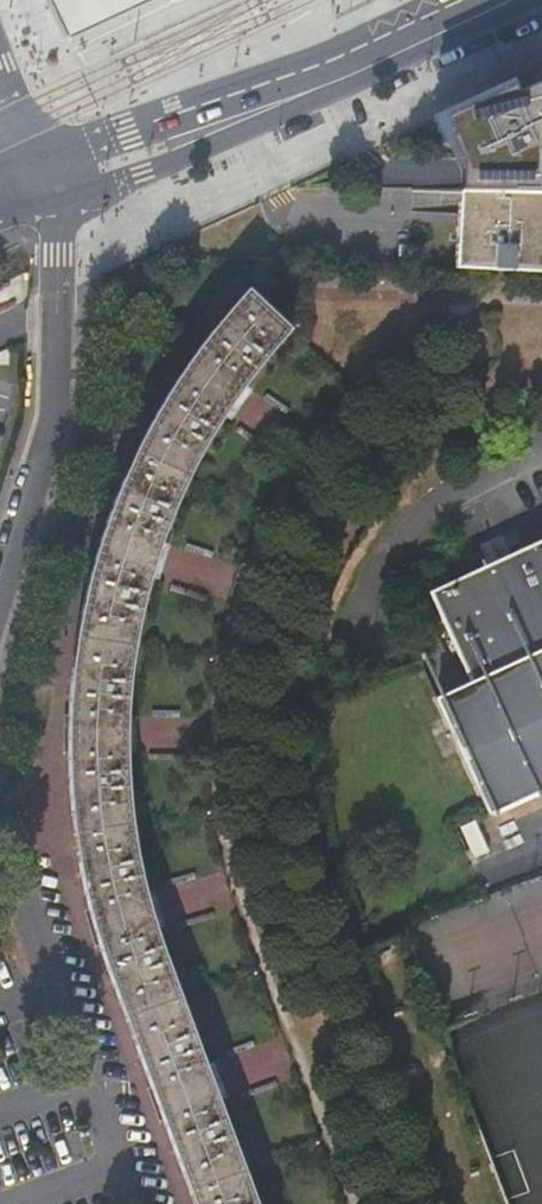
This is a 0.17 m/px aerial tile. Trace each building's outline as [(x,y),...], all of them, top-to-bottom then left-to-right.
[(58,19),(66,35),(142,0),(50,0),(58,19)] [(460,190),(475,191),(486,191),(541,192),(541,69),(438,117),(456,158),(460,158),(460,190)] [(541,270),(541,192),(486,191),(475,191),(460,190),(452,266),(541,270)] [(187,1021),(159,945),(153,928),(143,889),(138,864),(135,842),(130,796),(128,775),(128,754),(129,699),(131,675),(134,651),(140,611),(146,585),(150,568),(156,552),(168,521),(177,503),(189,479),(212,440),(221,425),(234,406),(250,383),(266,362),(292,329),(248,290),(239,301),(214,334),(191,366),(169,399),(162,411),(136,455),(128,472),(108,514),(102,529),(94,552),(86,583),(81,606),(77,635),(74,654),(72,675),(70,731),(71,762),(74,816),(81,871),(85,894),(91,921),(102,959),(115,995),(146,1077),(193,1203),(256,1203),(187,1021)] [(473,682),(438,698),(491,811),(541,788),(541,540),(504,558),(500,551),(487,558),(490,564),(430,591),(473,682)] [(463,828),(476,858),(491,852),(478,822),(463,828)] [(437,1011),(446,1026),(491,999),(470,965),(455,974),(467,993),(437,1011)] [(243,1073),(282,1075),(283,1048),(244,1046),(243,1073)]
